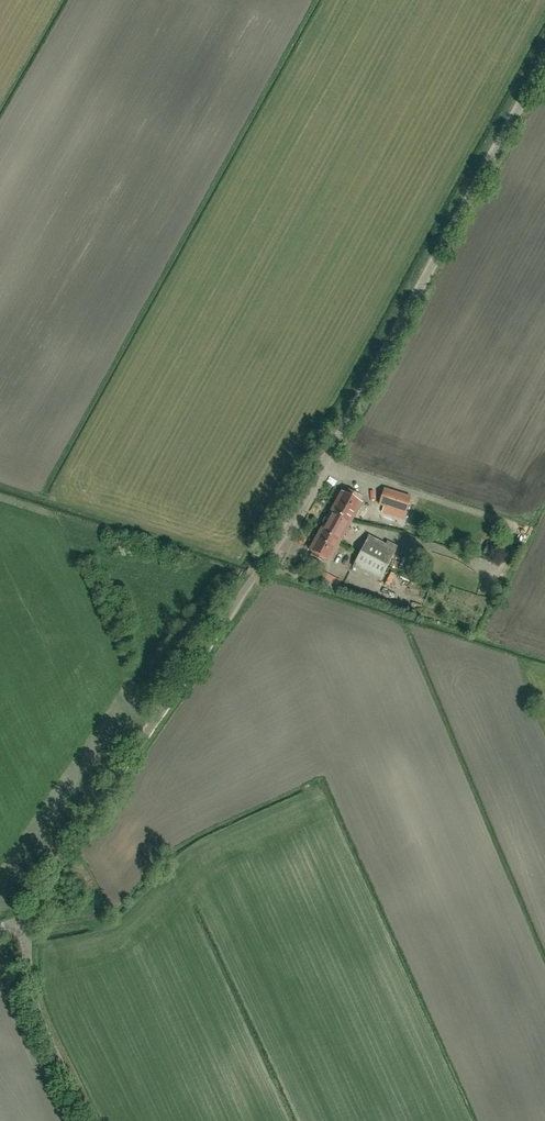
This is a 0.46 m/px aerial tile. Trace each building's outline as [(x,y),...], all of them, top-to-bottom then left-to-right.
[(342,492),(310,551),(329,561),(361,502),(342,492)] [(382,496),(378,508),(400,516),(405,505),(382,496)] [(360,571),(409,593),(417,576),(393,565),(400,550),(374,539),(360,571)] [(474,583),(481,586),(485,579),(478,576),(474,583)]
